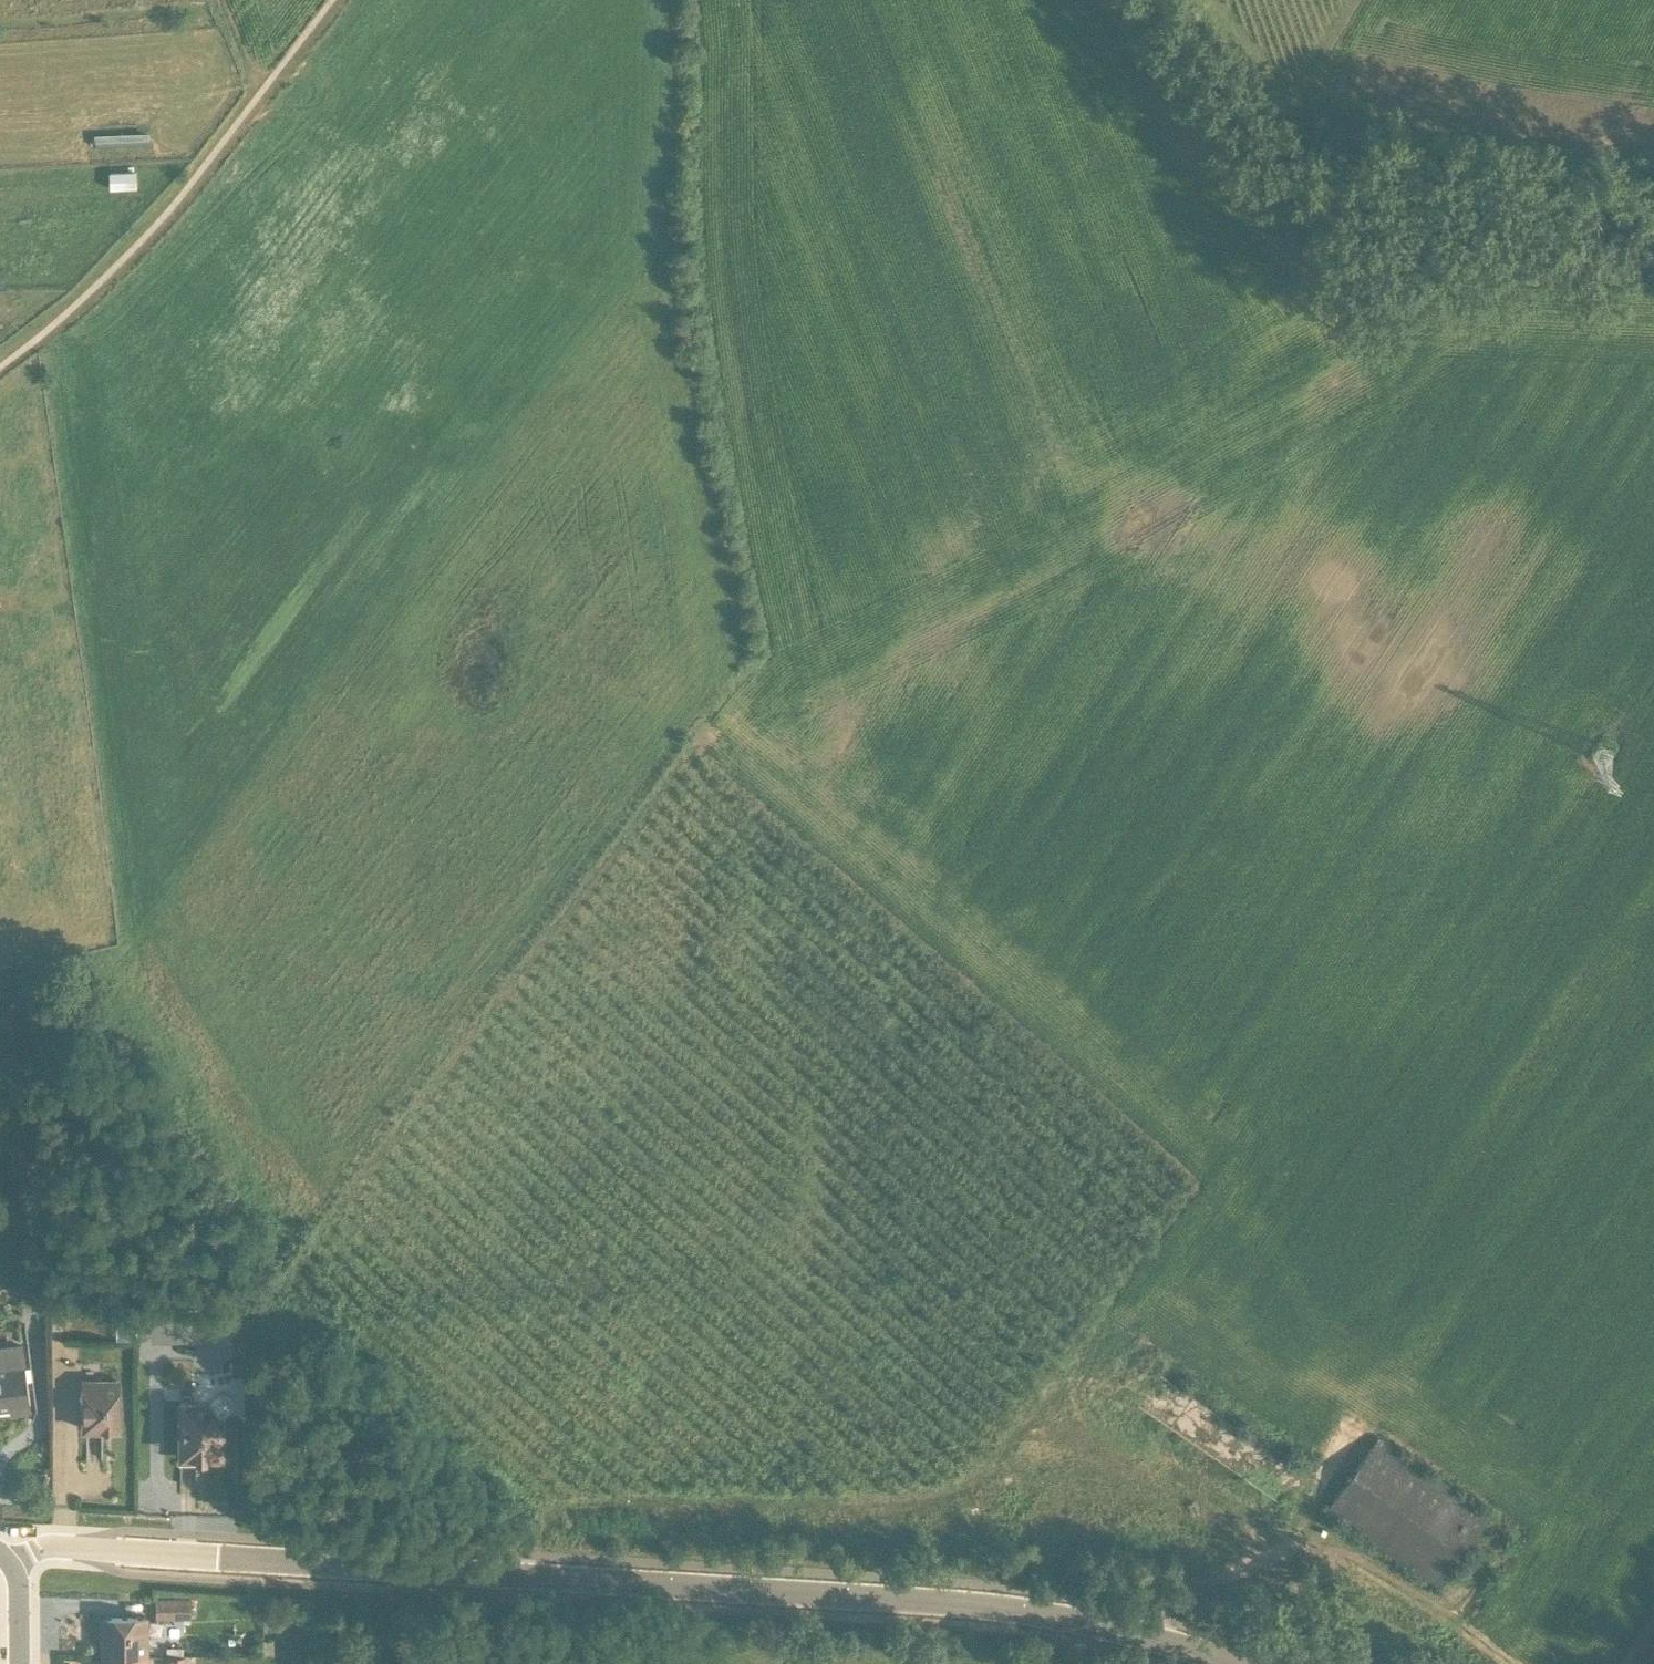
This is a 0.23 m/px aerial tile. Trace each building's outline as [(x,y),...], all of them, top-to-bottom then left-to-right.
[(112,177),(138,177),(137,162),(112,162),(112,177)] [(0,1336),(0,1398),(10,1397),(11,1405),(30,1402),(30,1401),(21,1334),(0,1336)] [(119,1368),(81,1368),(81,1420),(120,1420),(119,1368)] [(178,1387),(179,1444),(195,1445),(195,1447),(206,1447),(206,1445),(221,1444),(221,1404),(231,1391),(231,1384),(225,1379),(218,1379),(210,1386),(178,1387)] [(1325,1505),(1437,1583),(1490,1507),(1378,1429),(1325,1505)] [(39,1464),(31,1469),(37,1478),(45,1472),(48,1468),(45,1464),(39,1464)] [(156,1588),(154,1609),(190,1608),(190,1588),(156,1588)] [(102,1607),(102,1663),(147,1663),(147,1608),(146,1607),(102,1607)] [(183,1637),(167,1637),(167,1646),(184,1646),(183,1637)] [(185,1646),(164,1646),(164,1663),(185,1663),(185,1646)]
